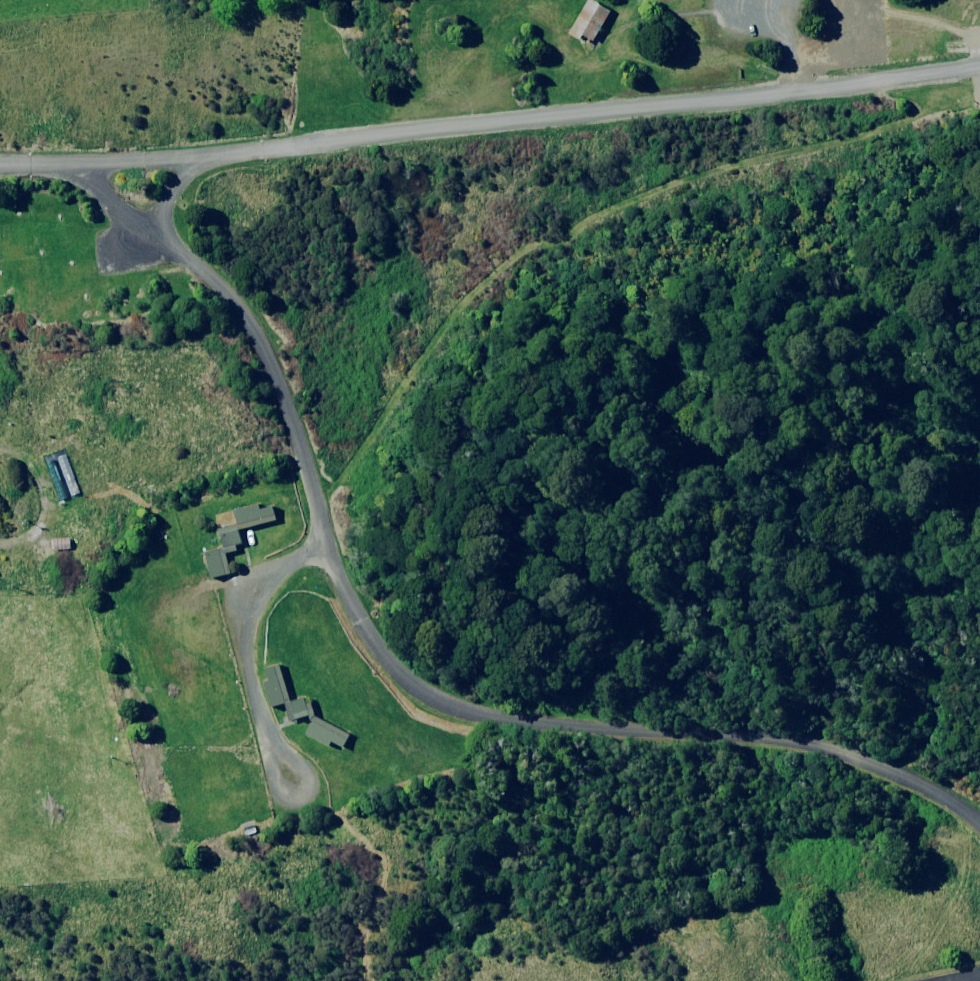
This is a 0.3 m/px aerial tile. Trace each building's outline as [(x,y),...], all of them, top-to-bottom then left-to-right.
[(599,0),(586,0),(569,32),(581,39),(584,34),(596,40),(613,8),(599,0)] [(272,519),(268,504),(232,513),(236,528),(272,519)] [(234,528),(217,533),(220,546),(238,542),(234,528)] [(220,547),(200,552),(206,576),(227,571),(220,547)] [(283,700),(273,664),(259,668),(270,704),(283,700)] [(304,715),(298,698),(280,704),(286,721),(304,715)] [(345,734),(310,716),(304,729),(339,747),(345,734)]
